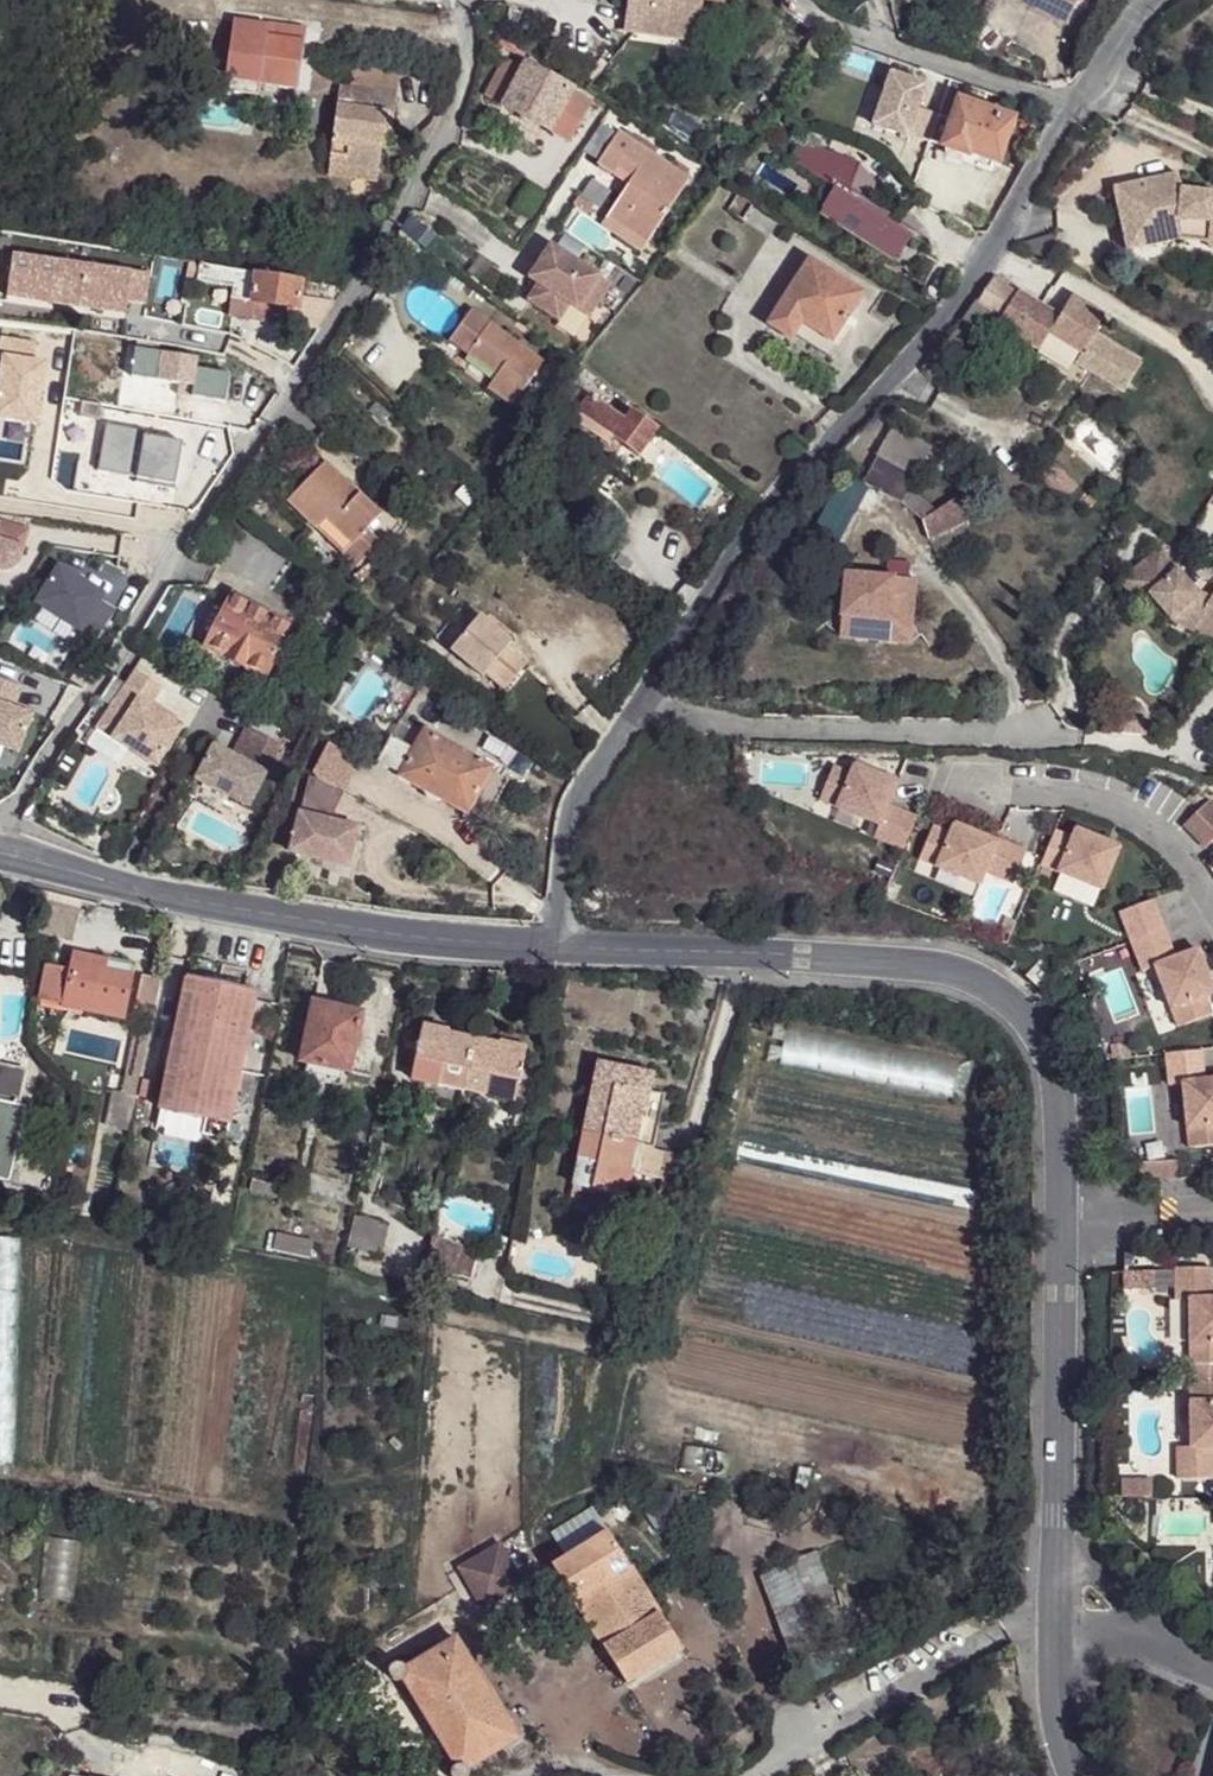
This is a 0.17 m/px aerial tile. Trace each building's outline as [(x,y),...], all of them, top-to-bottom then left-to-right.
[(624,14),(633,16),(630,32),(687,42),(689,42),(691,41),(693,40),(694,38),(695,36),(701,0),(698,0),(626,0),(624,14)] [(1069,25),(1077,0),(1020,0),(1069,25)] [(293,90),(301,28),(237,21),(229,84),(293,90)] [(500,109),(520,67),(501,59),(482,100),(500,109)] [(336,89),(394,96),(398,72),(340,66),(336,89)] [(568,141),(587,100),(520,67),(500,109),(568,141)] [(907,140),(909,136),(918,110),(926,86),(889,73),(870,127),(907,140)] [(376,169),(379,146),(382,119),(389,120),(394,96),(336,89),(325,162),(376,169)] [(1011,121),(956,101),(949,119),(939,147),(963,156),(966,151),(996,162),(1011,121)] [(927,143),(936,117),(918,110),(909,136),(927,143)] [(929,143),(939,147),(949,119),(939,116),(929,143)] [(382,119),(379,146),(385,146),(389,120),(382,119)] [(604,214),(644,241),(687,181),(617,134),(597,163),(612,173),(616,168),(630,178),(626,184),(604,214)] [(807,157),(809,151),(810,150),(800,146),(788,164),(805,175),(811,160),(807,157)] [(805,175),(830,190),(818,210),(835,221),(832,226),(849,237),(861,226),(869,236),(863,246),(864,246),(867,242),(893,258),(906,238),(869,214),(872,208),(871,208),(846,191),(855,167),(855,166),(809,151),(807,157),(811,160),(805,175)] [(374,181),(376,169),(325,162),(324,173),(374,181)] [(884,195),(855,167),(846,191),(871,208),(884,195)] [(616,168),(612,173),(626,184),(630,178),(616,168)] [(1131,248),(1183,240),(1212,245),(1212,249),(1212,193),(1187,189),(1184,172),(1120,185),(1131,248)] [(901,213),(893,222),(912,233),(917,228),(901,213)] [(637,251),(644,241),(604,214),(597,223),(637,251)] [(611,282),(551,243),(540,262),(548,267),(538,283),(528,299),(559,320),(570,303),(589,316),(611,282)] [(0,257),(0,300),(12,302),(13,295),(75,305),(74,312),(109,317),(111,305),(138,309),(142,280),(0,257)] [(799,323),(829,343),(860,294),(806,259),(763,325),(787,340),(790,336),(799,323)] [(538,283),(548,267),(540,262),(529,277),(538,283)] [(202,266),(184,263),(182,281),(198,284),(202,266)] [(254,274),(202,266),(198,284),(229,289),(250,292),(254,274)] [(298,281),(254,274),(250,292),(229,289),(224,317),(292,328),(295,300),(298,281)] [(992,278),(976,302),(1005,317),(1017,294),(992,278)] [(1019,292),(1017,294),(1005,317),(1001,325),(1043,348),(1050,334),(1061,314),(1019,292)] [(1073,292),(1061,314),(1050,334),(1084,352),(1078,362),(1127,388),(1146,354),(1097,327),(1107,309),(1073,292)] [(328,306),(295,300),(292,328),(315,333),(328,306)] [(492,320),(468,350),(497,371),(488,383),(510,401),(544,360),(492,320)] [(821,356),(829,343),(799,323),(790,336),(821,356)] [(0,335),(0,417),(32,422),(42,357),(27,355),(30,339),(0,335)] [(132,352),(133,342),(107,338),(101,376),(126,379),(132,352)] [(157,356),(132,352),(126,379),(153,384),(157,356)] [(153,384),(188,389),(193,362),(157,356),(153,384)] [(188,389),(213,394),(218,366),(193,362),(188,389)] [(590,390),(559,431),(595,459),(612,436),(625,417),(590,390)] [(638,456),(657,430),(629,409),(625,417),(612,436),(620,442),(638,456)] [(146,428),(106,422),(99,467),(136,473),(136,478),(174,485),(183,439),(144,433),(146,428)] [(892,427),(862,481),(870,485),(890,495),(903,501),(931,448),(892,427)] [(612,436),(595,459),(602,465),(620,442),(612,436)] [(289,499),(319,525),(322,522),(330,513),(356,537),(347,547),(362,559),(383,534),(368,522),(381,507),(323,459),(289,499)] [(873,508),(879,516),(888,515),(894,501),(879,495),(873,508)] [(921,522),(936,555),(974,537),(957,505),(921,522)] [(1,570),(10,569),(17,564),(28,530),(0,522),(0,570),(1,570)] [(116,575),(71,547),(47,584),(93,613),(88,622),(103,631),(126,592),(111,582),(116,575)] [(1163,549),(1123,581),(1143,605),(1153,596),(1174,621),(1196,633),(1198,629),(1203,621),(1212,626),(1212,601),(1212,602),(1203,597),(1163,549)] [(919,573),(848,566),(844,610),(856,623),(900,627),(914,616),(919,573)] [(333,578),(326,588),(336,597),(344,586),(333,578)] [(288,625),(231,595),(216,621),(202,614),(190,635),(204,642),(202,646),(260,677),(288,625)] [(856,623),(844,610),(842,630),(913,637),(914,616),(900,627),(856,623)] [(490,672),(508,688),(529,665),(510,647),(516,640),(485,613),(456,648),(487,676),(490,672)] [(1203,621),(1198,629),(1212,638),(1212,626),(1203,621)] [(204,689),(207,685),(173,666),(170,672),(204,689)] [(122,722),(112,737),(151,764),(177,727),(146,705),(159,686),(135,670),(107,711),(122,722)] [(0,675),(0,747),(16,753),(31,711),(11,704),(19,683),(0,675)] [(412,751),(424,732),(402,716),(389,736),(412,751)] [(1145,736),(1146,720),(1107,718),(1106,734),(1145,736)] [(240,722),(231,739),(251,750),(245,761),(225,750),(209,741),(191,775),(242,802),(275,741),(240,722)] [(281,735),(294,741),(298,733),(286,727),(281,735)] [(412,751),(399,772),(398,774),(463,812),(488,768),(424,732),(412,751)] [(376,758),(399,772),(412,751),(389,736),(376,758)] [(251,750),(231,739),(225,750),(245,761),(251,750)] [(337,788),(355,758),(332,745),(314,775),(337,788)] [(899,782),(856,765),(853,774),(835,766),(821,799),(880,825),(875,837),(905,850),(918,817),(890,806),(899,782)] [(340,796),(307,779),(291,853),(349,866),(357,828),(334,823),(340,796)] [(1185,820),(1207,844),(1212,838),(1212,799),(1210,796),(1185,820)] [(934,826),(920,860),(981,885),(986,872),(1015,884),(1028,851),(999,839),(997,842),(956,825),(952,834),(934,826)] [(1056,830),(1042,865),(1102,890),(1120,847),(1077,830),(1074,838),(1056,830)] [(1127,908),(1139,939),(1172,926),(1161,896),(1127,908)] [(1139,939),(1151,968),(1163,964),(1187,1024),(1212,1014),(1212,963),(1206,946),(1183,955),(1172,926),(1139,939)] [(79,955),(75,971),(52,965),(43,1002),(127,1020),(140,963),(79,955)] [(136,1012),(154,1016),(162,974),(144,971),(136,1012)] [(161,1114),(207,1124),(230,1129),(257,997),(187,983),(161,1114)] [(366,1020),(317,1009),(303,1069),(353,1080),(366,1020)] [(466,1098),(477,1040),(450,1035),(449,1037),(426,1033),(414,1086),(466,1098)] [(504,1046),(477,1040),(466,1098),(518,1108),(521,1091),(529,1055),(504,1049),(504,1046)] [(1167,1052),(1171,1084),(1184,1083),(1191,1147),(1212,1145),(1212,1079),(1206,1079),(1202,1048),(1167,1052)] [(11,1184),(27,1110),(17,1108),(25,1072),(0,1066),(0,1182),(11,1184)] [(136,1096),(137,1096),(142,1071),(129,1069),(123,1093),(113,1090),(108,1116),(130,1121),(136,1096)] [(651,1081),(600,1071),(576,1193),(629,1204),(633,1180),(639,1181),(672,1187),(677,1159),(654,1155),(643,1153),(649,1123),(644,1122),(648,1099),(651,1081)] [(537,1095),(521,1091),(518,1108),(532,1112),(537,1095)] [(664,1101),(648,1099),(644,1122),(649,1123),(643,1153),(654,1155),(664,1101)] [(230,1129),(207,1124),(204,1141),(226,1145),(230,1129)] [(1178,1159),(1140,1161),(1141,1178),(1179,1177),(1178,1159)] [(576,1193),(570,1219),(624,1230),(629,1204),(576,1193)] [(390,1231),(355,1223),(348,1255),(382,1263),(390,1231)] [(430,1263),(423,1296),(466,1306),(471,1282),(430,1263)] [(1179,1266),(1179,1298),(1193,1298),(1193,1362),(1212,1362),(1212,1266),(1179,1266)] [(1156,1269),(1126,1271),(1127,1288),(1157,1287),(1156,1269)] [(1193,1381),(1194,1445),(1180,1445),(1181,1477),(1212,1477),(1212,1380),(1193,1381)] [(1154,1478),(1124,1478),(1124,1496),(1154,1495),(1154,1478)] [(1158,1542),(1209,1542),(1209,1499),(1157,1499),(1158,1542)] [(551,1541),(564,1563),(603,1542),(589,1518),(551,1541)] [(629,1527),(612,1537),(624,1554),(639,1545),(629,1527)] [(603,1542),(564,1563),(552,1571),(623,1688),(682,1651),(664,1622),(648,1595),(624,1554),(612,1537),(603,1542)] [(465,1584),(473,1598),(537,1560),(530,1546),(465,1584)] [(833,1629),(813,1555),(762,1568),(781,1642),(833,1629)] [(537,1560),(473,1598),(497,1638),(513,1629),(504,1616),(533,1600),(533,1583),(547,1575),(537,1560)] [(467,1771),(516,1740),(456,1641),(405,1672),(404,1670),(398,1668),(392,1670),(390,1676),(392,1682),(397,1685),(403,1683),(455,1767),(453,1769),(450,1774),(451,1775),(467,1775),(467,1771)]
